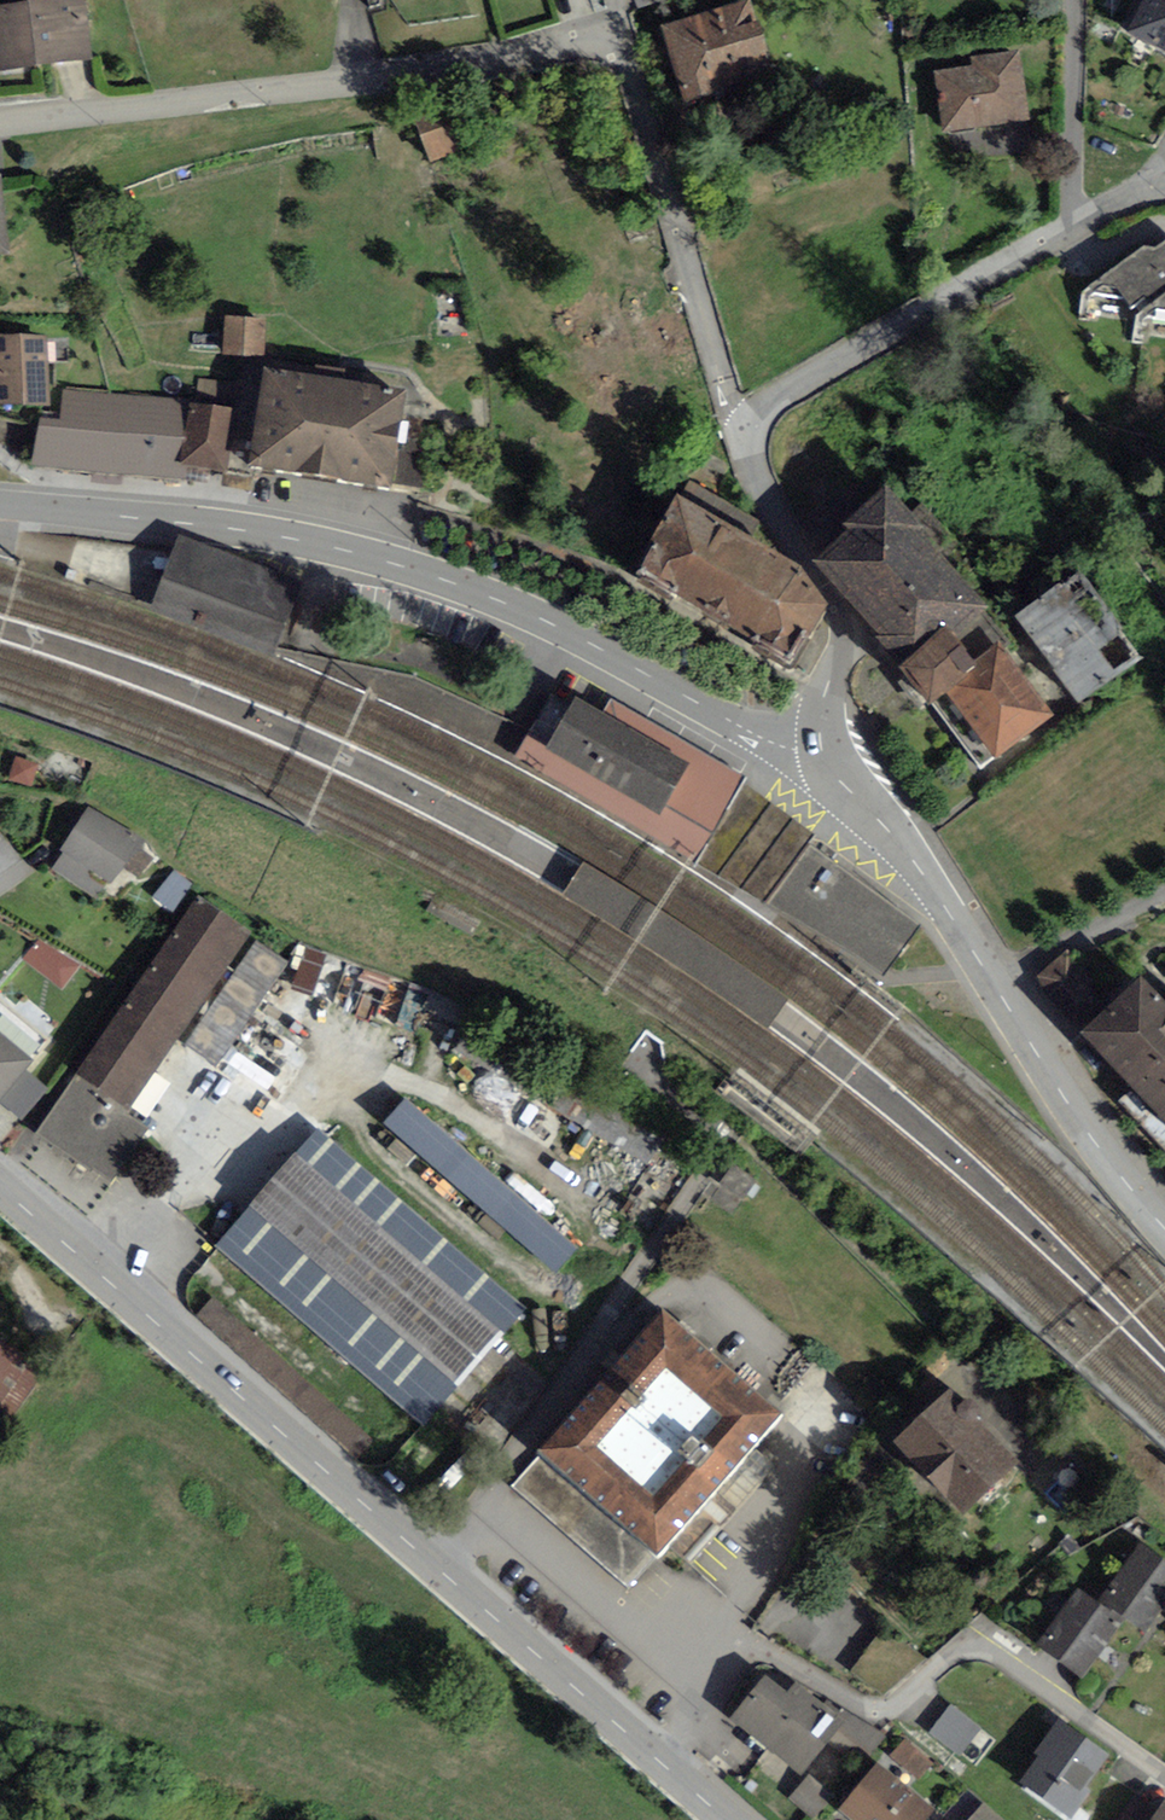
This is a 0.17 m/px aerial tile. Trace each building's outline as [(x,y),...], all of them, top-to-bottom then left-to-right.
[(0,10),(0,75),(91,65),(83,0),(0,10)] [(1127,32),(1164,51),(1164,0),(1143,0),(1127,32)] [(751,6),(661,33),(684,108),(774,81),(751,6)] [(970,66),(934,71),(942,132),(1030,121),(1020,51),(969,58),(970,66)] [(441,104),(411,116),(432,166),(462,154),(441,104)] [(0,181),(0,262),(10,261),(1,181),(0,181)] [(1099,277),(1104,286),(1115,285),(1132,307),(1143,298),(1148,305),(1164,291),(1164,241),(1152,249),(1144,246),(1099,277)] [(1148,305),(1144,309),(1147,315),(1155,309),(1164,310),(1164,291),(1148,305)] [(265,323),(226,321),(224,359),(263,361),(265,323)] [(0,342),(0,409),(47,409),(46,341),(0,342)] [(407,400),(266,377),(249,474),(390,498),(407,400)] [(191,403),(64,391),(61,423),(38,421),(33,473),(183,487),(185,466),(191,409),(191,403)] [(234,413),(191,409),(185,466),(228,470),(234,413)] [(985,617),(886,498),(842,534),(847,540),(809,571),(899,680),(946,641),(950,646),(985,617)] [(678,509),(635,584),(794,674),(825,620),(799,578),(678,509)] [(302,585),(179,539),(150,614),(274,660),(278,649),(302,585)] [(1143,657),(1082,577),(1017,626),(1078,706),(1143,657)] [(971,672),(950,646),(946,641),(899,680),(930,717),(946,703),(976,679),(971,672)] [(976,679),(946,703),(996,768),(1054,724),(998,652),(971,672),(976,679)] [(529,735),(713,838),(743,784),(745,782),(612,707),(602,724),(551,695),(532,730),(529,735)] [(529,735),(516,759),(697,866),(764,906),(856,960),(882,979),(924,931),(912,922),(882,963),(778,887),(808,847),(817,838),(743,784),(713,838),(529,735)] [(146,853),(85,814),(54,864),(115,902),(146,853)] [(808,847),(778,887),(788,895),(850,940),(882,963),(912,922),(834,866),(817,854),(808,847)] [(251,938),(199,903),(42,1134),(95,1169),(251,938)] [(1094,981),(1067,952),(1036,979),(1047,1001),(1073,1031),(1101,1005),(1086,989),(1094,981)] [(1080,1033),(1130,1087),(1164,1056),(1164,1002),(1141,977),(1080,1033)] [(0,1039),(0,1092),(26,1061),(0,1039)] [(1130,1087),(1164,1125),(1164,1056),(1130,1087)] [(580,1249),(408,1104),(385,1131),(556,1277),(580,1249)] [(516,1309),(317,1134),(222,1241),(421,1417),(516,1309)] [(541,1455),(655,1554),(658,1557),(670,1543),(782,1414),(665,1311),(538,1453),(541,1455)] [(39,1366),(0,1345),(0,1412),(10,1418),(39,1366)] [(962,1411),(951,1399),(898,1449),(969,1523),(1022,1472),(977,1426),(979,1417),(972,1410),(962,1411)] [(655,1554),(541,1455),(511,1486),(628,1588),(655,1554)] [(1081,1681),(1123,1622),(1143,1636),(1164,1605),(1164,1564),(1140,1547),(1098,1607),(1077,1593),(1037,1650),(1081,1681)] [(765,1681),(731,1724),(801,1778),(843,1723),(795,1686),(786,1697),(765,1681)] [(982,1728),(952,1707),(931,1735),(961,1756),(982,1728)] [(1058,1723),(1035,1756),(1039,1758),(1019,1786),(1067,1819),(1072,1819),(1089,1797),(1084,1793),(1108,1760),(1058,1723)] [(840,1816),(846,1819),(931,1819),(935,1814),(878,1769),(840,1816)] [(1155,1819),(1164,1819),(1164,1806),(1155,1819)] [(978,1808),(968,1819),(993,1819),(978,1808)]
